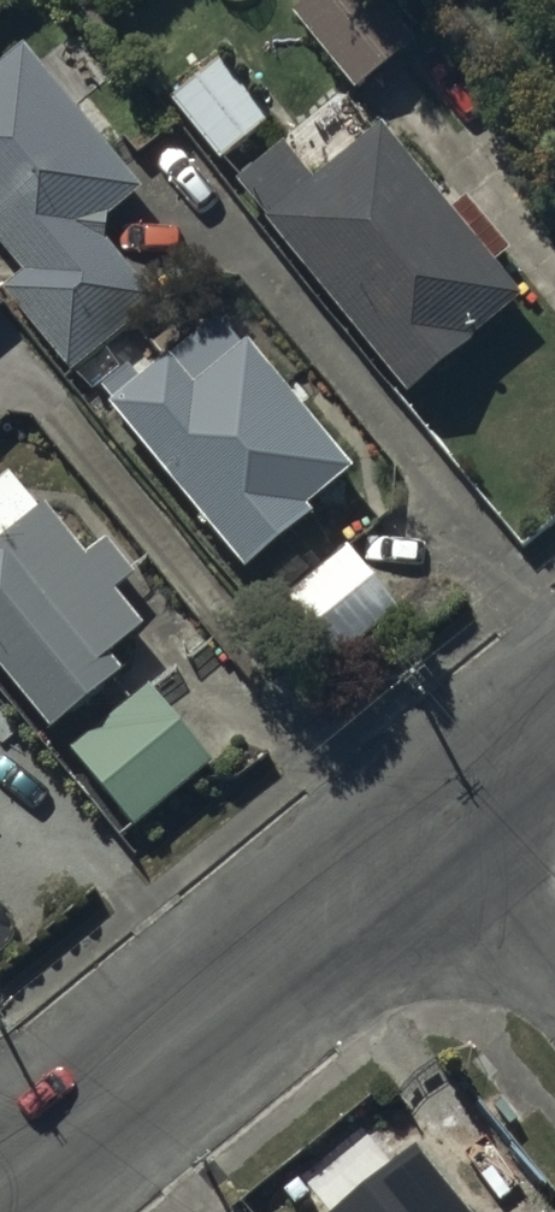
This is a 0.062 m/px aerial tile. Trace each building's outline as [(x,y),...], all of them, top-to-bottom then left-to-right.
[(291,5),(353,85),(407,43),(374,0),(297,0),(291,5)] [(0,277),(0,289),(67,373),(154,304),(99,235),(101,211),(134,185),(20,42),(0,58),(0,251),(12,267),(0,277)] [(264,115),(215,52),(162,93),(211,156),(264,115)] [(280,140),(233,177),(403,390),(519,297),(487,258),(502,246),(462,196),(447,209),(379,124),(310,179),(280,140)] [(346,460),(244,338),(237,344),(214,317),(169,354),(165,349),(134,375),(122,361),(99,380),(111,394),(104,400),(241,564),(308,508),(300,499),(346,460)] [(45,723),(115,668),(102,652),(136,625),(109,590),(129,574),(99,537),(81,551),(42,501),(34,508),(5,472),(0,476),(0,667),(45,723)] [(392,606),(342,545),(265,608),(315,668),(392,606)] [(207,761),(145,683),(69,745),(131,822),(207,761)]
